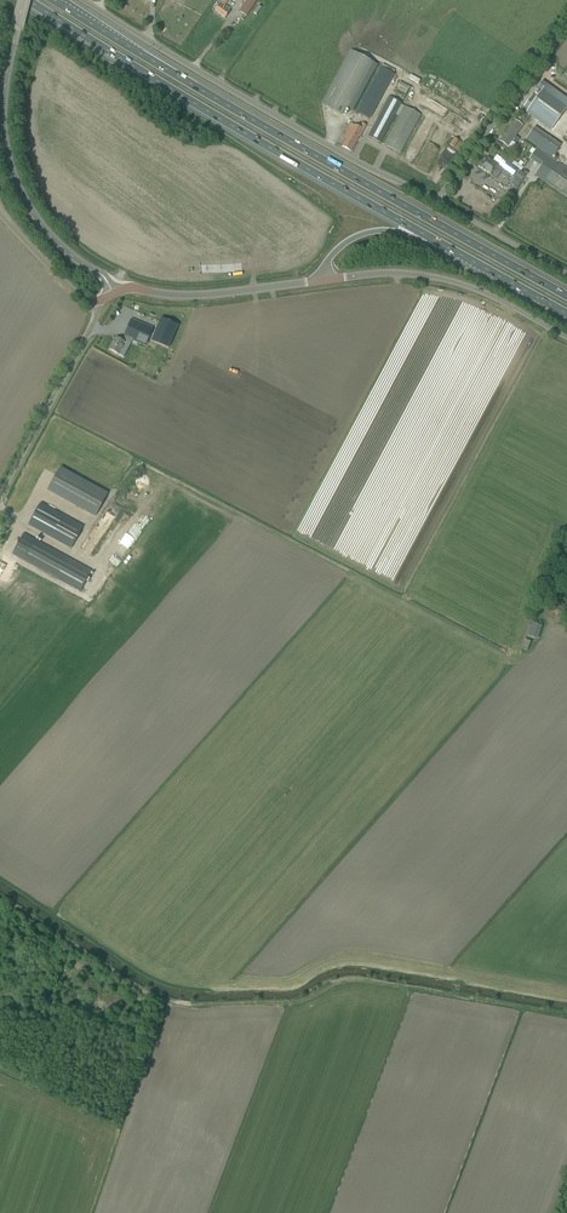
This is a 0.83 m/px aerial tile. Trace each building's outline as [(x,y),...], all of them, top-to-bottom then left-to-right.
[(239,11),(247,16),(257,0),(247,0),(239,11)] [(228,12),(230,9),(225,5),(226,4),(223,1),(220,6),(219,5),(215,11),(225,18),(229,12),(228,12)] [(377,65),(372,61),(351,50),(322,104),(343,115),(346,108),(352,111),(377,65)] [(369,119),(395,70),(383,63),(357,112),(369,119)] [(526,112),(551,130),(566,107),(566,99),(542,81),(537,88),(542,91),(537,97),(532,94),(522,109),(526,112)] [(404,97),(408,90),(397,84),(394,91),(404,97)] [(390,96),(368,136),(380,142),(395,114),(399,116),(384,144),(401,153),(421,115),(404,106),(401,104),(401,103),(390,96)] [(514,120),(499,141),(503,144),(501,148),(505,151),(507,147),(511,141),(515,144),(519,139),(515,136),(523,126),(519,123),(514,120)] [(359,127),(351,123),(347,130),(349,131),(345,137),(347,138),(342,147),(350,152),(359,136),(360,136),(366,125),(361,123),(359,127)] [(526,139),(552,157),(560,145),(534,127),(526,139)] [(423,142),(415,138),(408,150),(416,154),(423,142)] [(453,147),(458,141),(454,138),(450,145),(453,147)] [(529,158),(541,166),(534,175),(555,189),(566,197),(566,169),(536,148),(529,158)] [(426,169),(433,155),(424,151),(417,165),(426,169)] [(480,168),(491,175),(498,166),(487,158),(480,168)] [(503,168),(513,176),(518,169),(507,162),(503,168)] [(512,183),(518,187),(527,175),(521,170),(512,183)] [(501,201),(506,203),(513,192),(509,189),(502,199),(501,201)] [(168,347),(178,324),(161,317),(151,340),(168,347)] [(131,319),(122,340),(127,344),(130,345),(132,340),(146,346),(153,328),(131,319)] [(119,355),(123,347),(125,348),(127,344),(122,340),(116,337),(109,350),(119,355)] [(60,467),(48,490),(95,516),(107,494),(60,467)] [(71,548),(83,526),(40,503),(28,525),(71,548)] [(80,591),(91,570),(24,533),(12,554),(80,591)] [(538,639),(543,626),(531,622),(526,635),(538,639)] [(528,651),(531,641),(525,639),(522,649),(528,651)]
